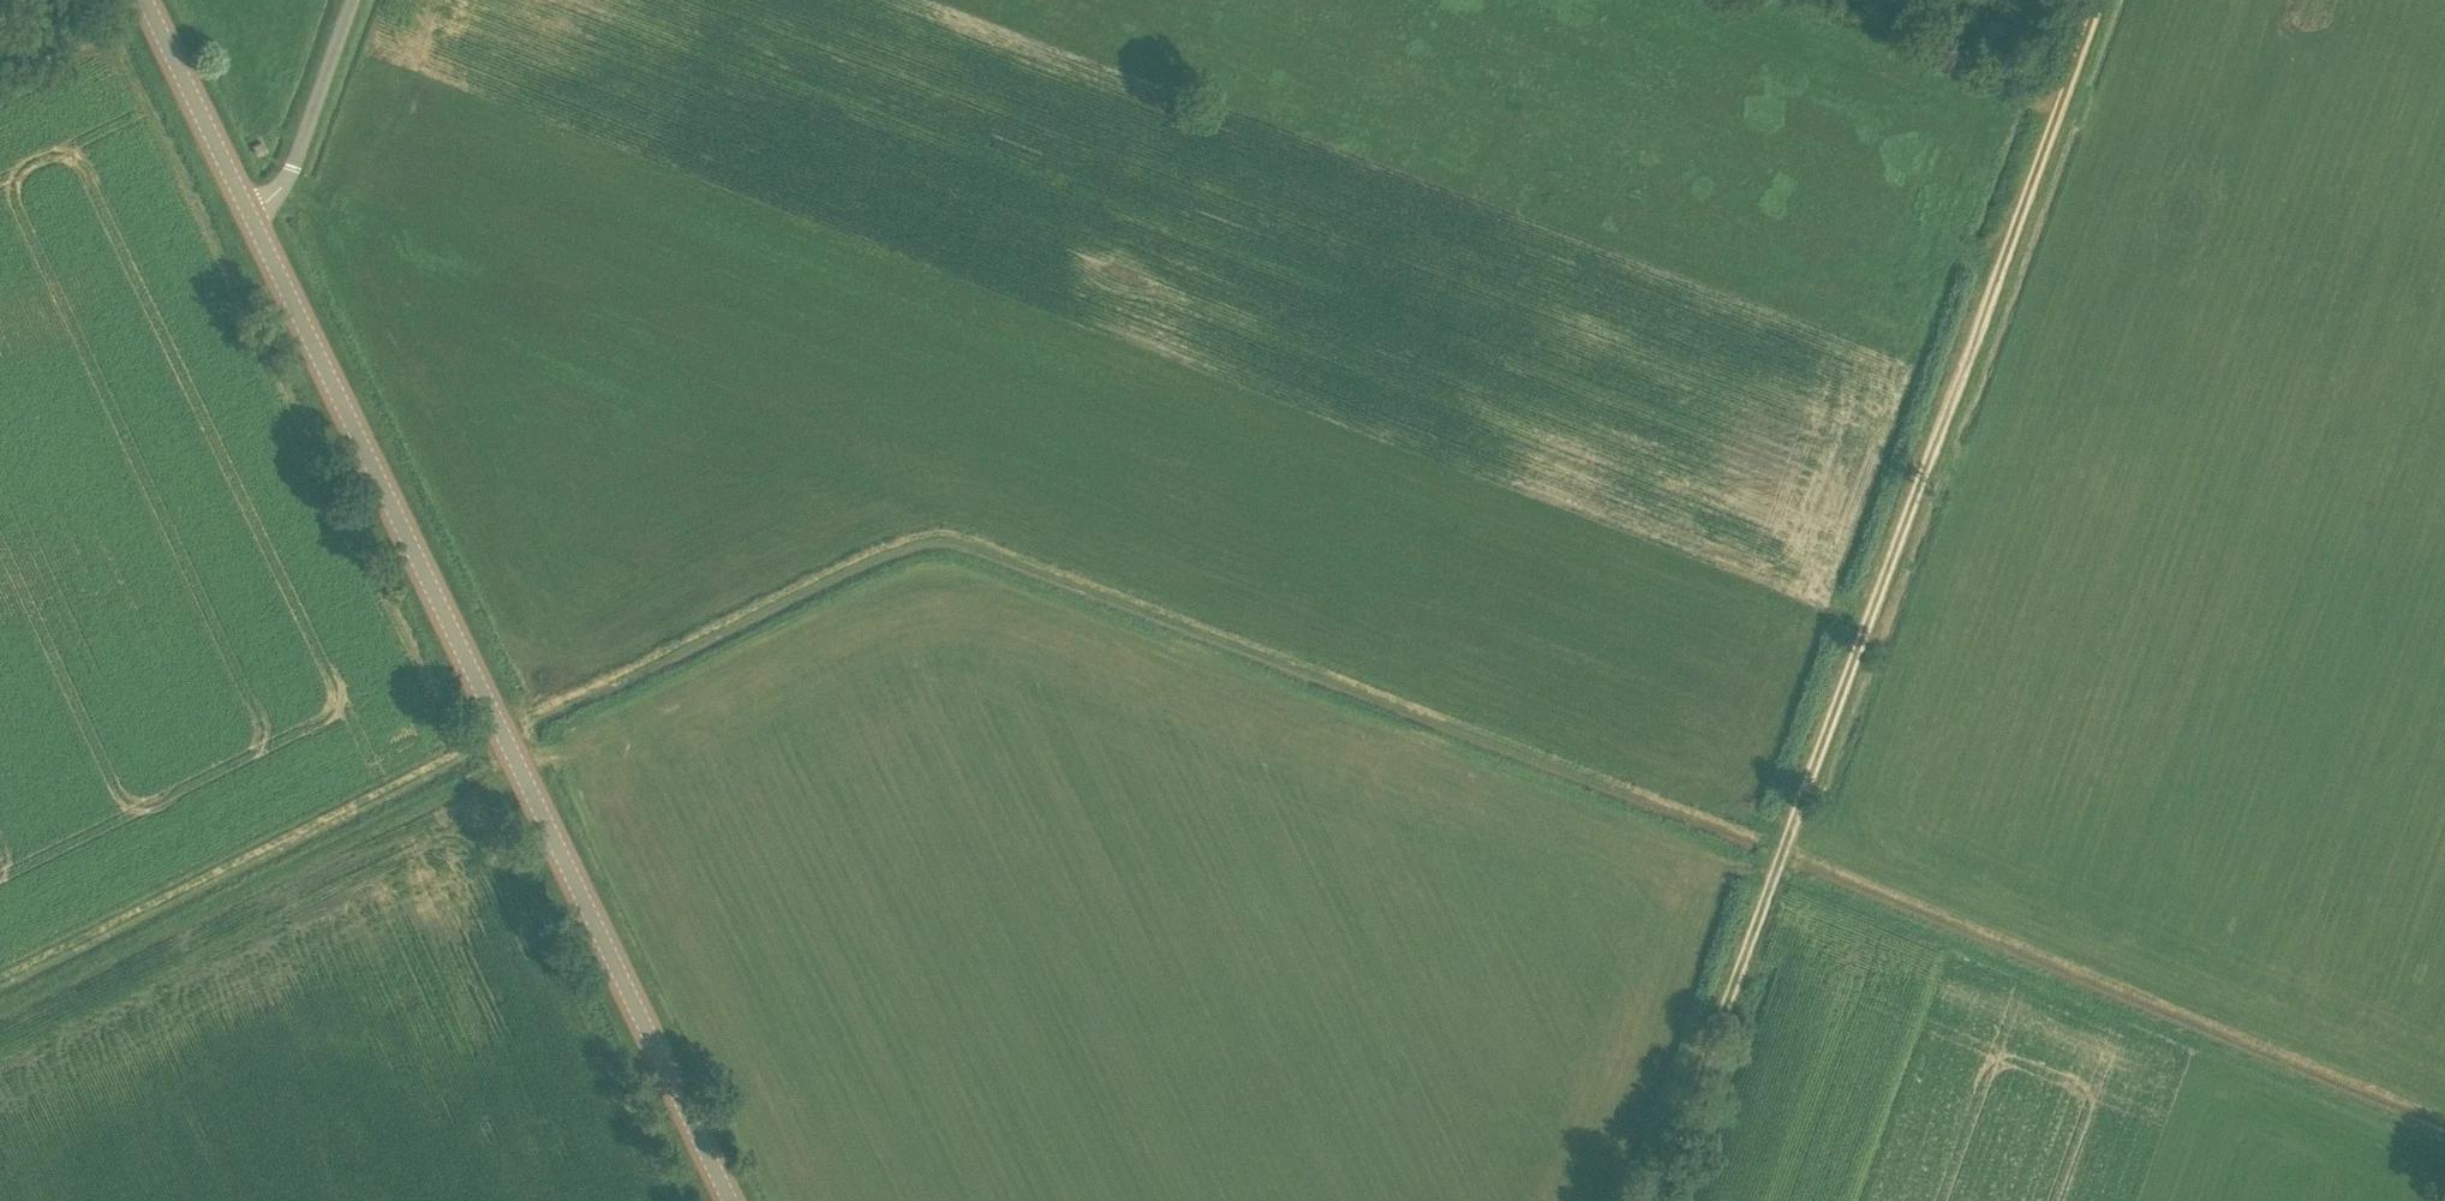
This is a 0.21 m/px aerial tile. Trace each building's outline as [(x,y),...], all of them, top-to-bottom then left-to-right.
[(256,154),(257,154),(265,150),(261,141),(252,146),(256,154)]
